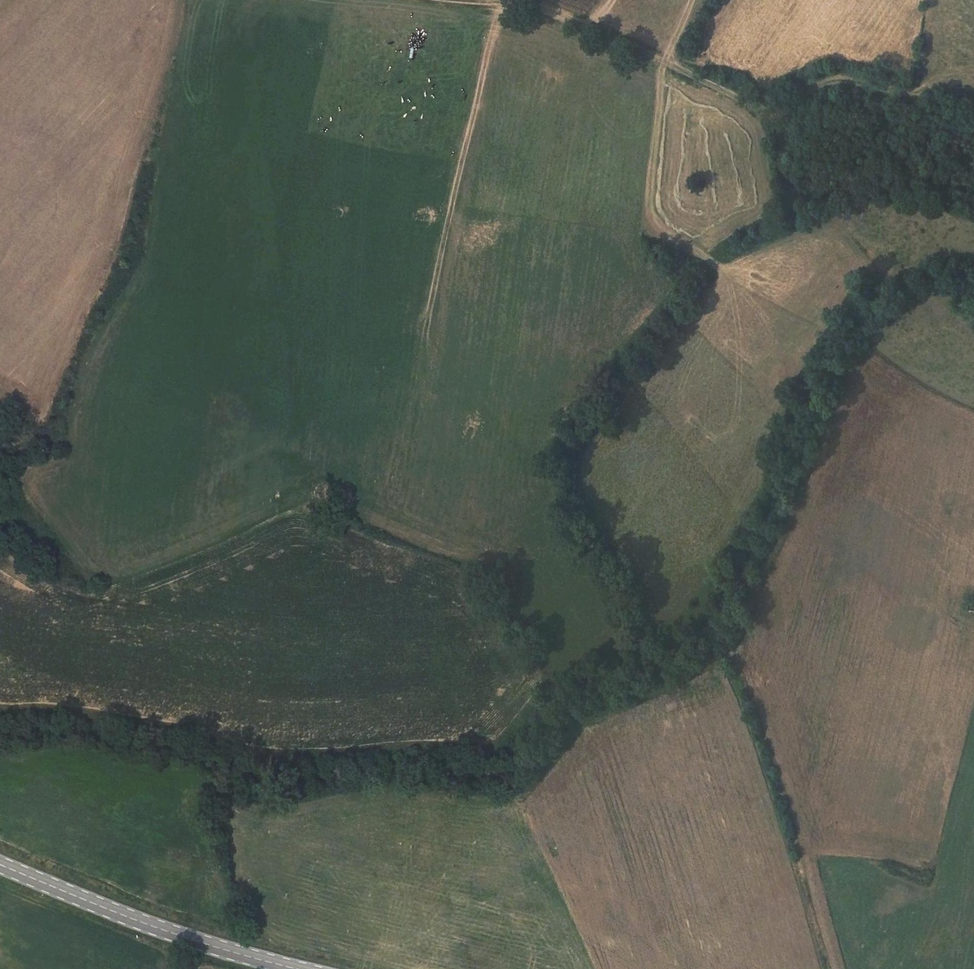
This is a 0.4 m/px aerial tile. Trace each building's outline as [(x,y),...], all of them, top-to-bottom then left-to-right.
[(683,260),(672,256),(668,268),(679,272),(683,260)]
